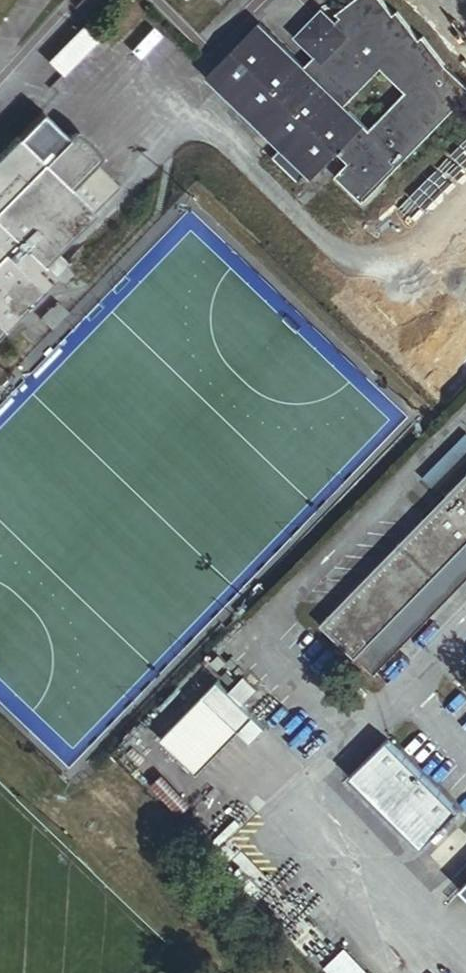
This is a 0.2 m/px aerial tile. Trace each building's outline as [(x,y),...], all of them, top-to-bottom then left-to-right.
[(465,97),(465,83),(445,62),(424,35),(420,38),(398,10),(394,13),(384,0),(352,0),(337,11),(341,16),(330,27),(317,15),(297,35),(315,54),(305,66),(285,47),(259,22),(207,76),(290,157),(289,157),(280,150),(272,159),(298,184),(307,174),(313,179),(338,153),(350,164),(337,177),(364,203),(465,97)] [(63,75),(103,34),(92,22),(51,63),(63,75)] [(315,54),(297,35),(285,47),(305,66),(315,54)] [(121,187),(106,171),(95,162),(101,156),(91,143),(83,136),(74,131),(69,136),(44,111),(0,155),(0,337),(58,277),(45,264),(121,187)] [(423,481),(432,490),(465,455),(465,438),(423,481)] [(357,657),(375,674),(465,581),(465,476),(320,624),(355,658),(357,657)] [(197,773),(254,715),(218,680),(161,739),(197,773)] [(459,811),(387,739),(349,776),(422,848),(459,811)] [(323,964),(331,972),(371,972),(344,944),(323,964)]
